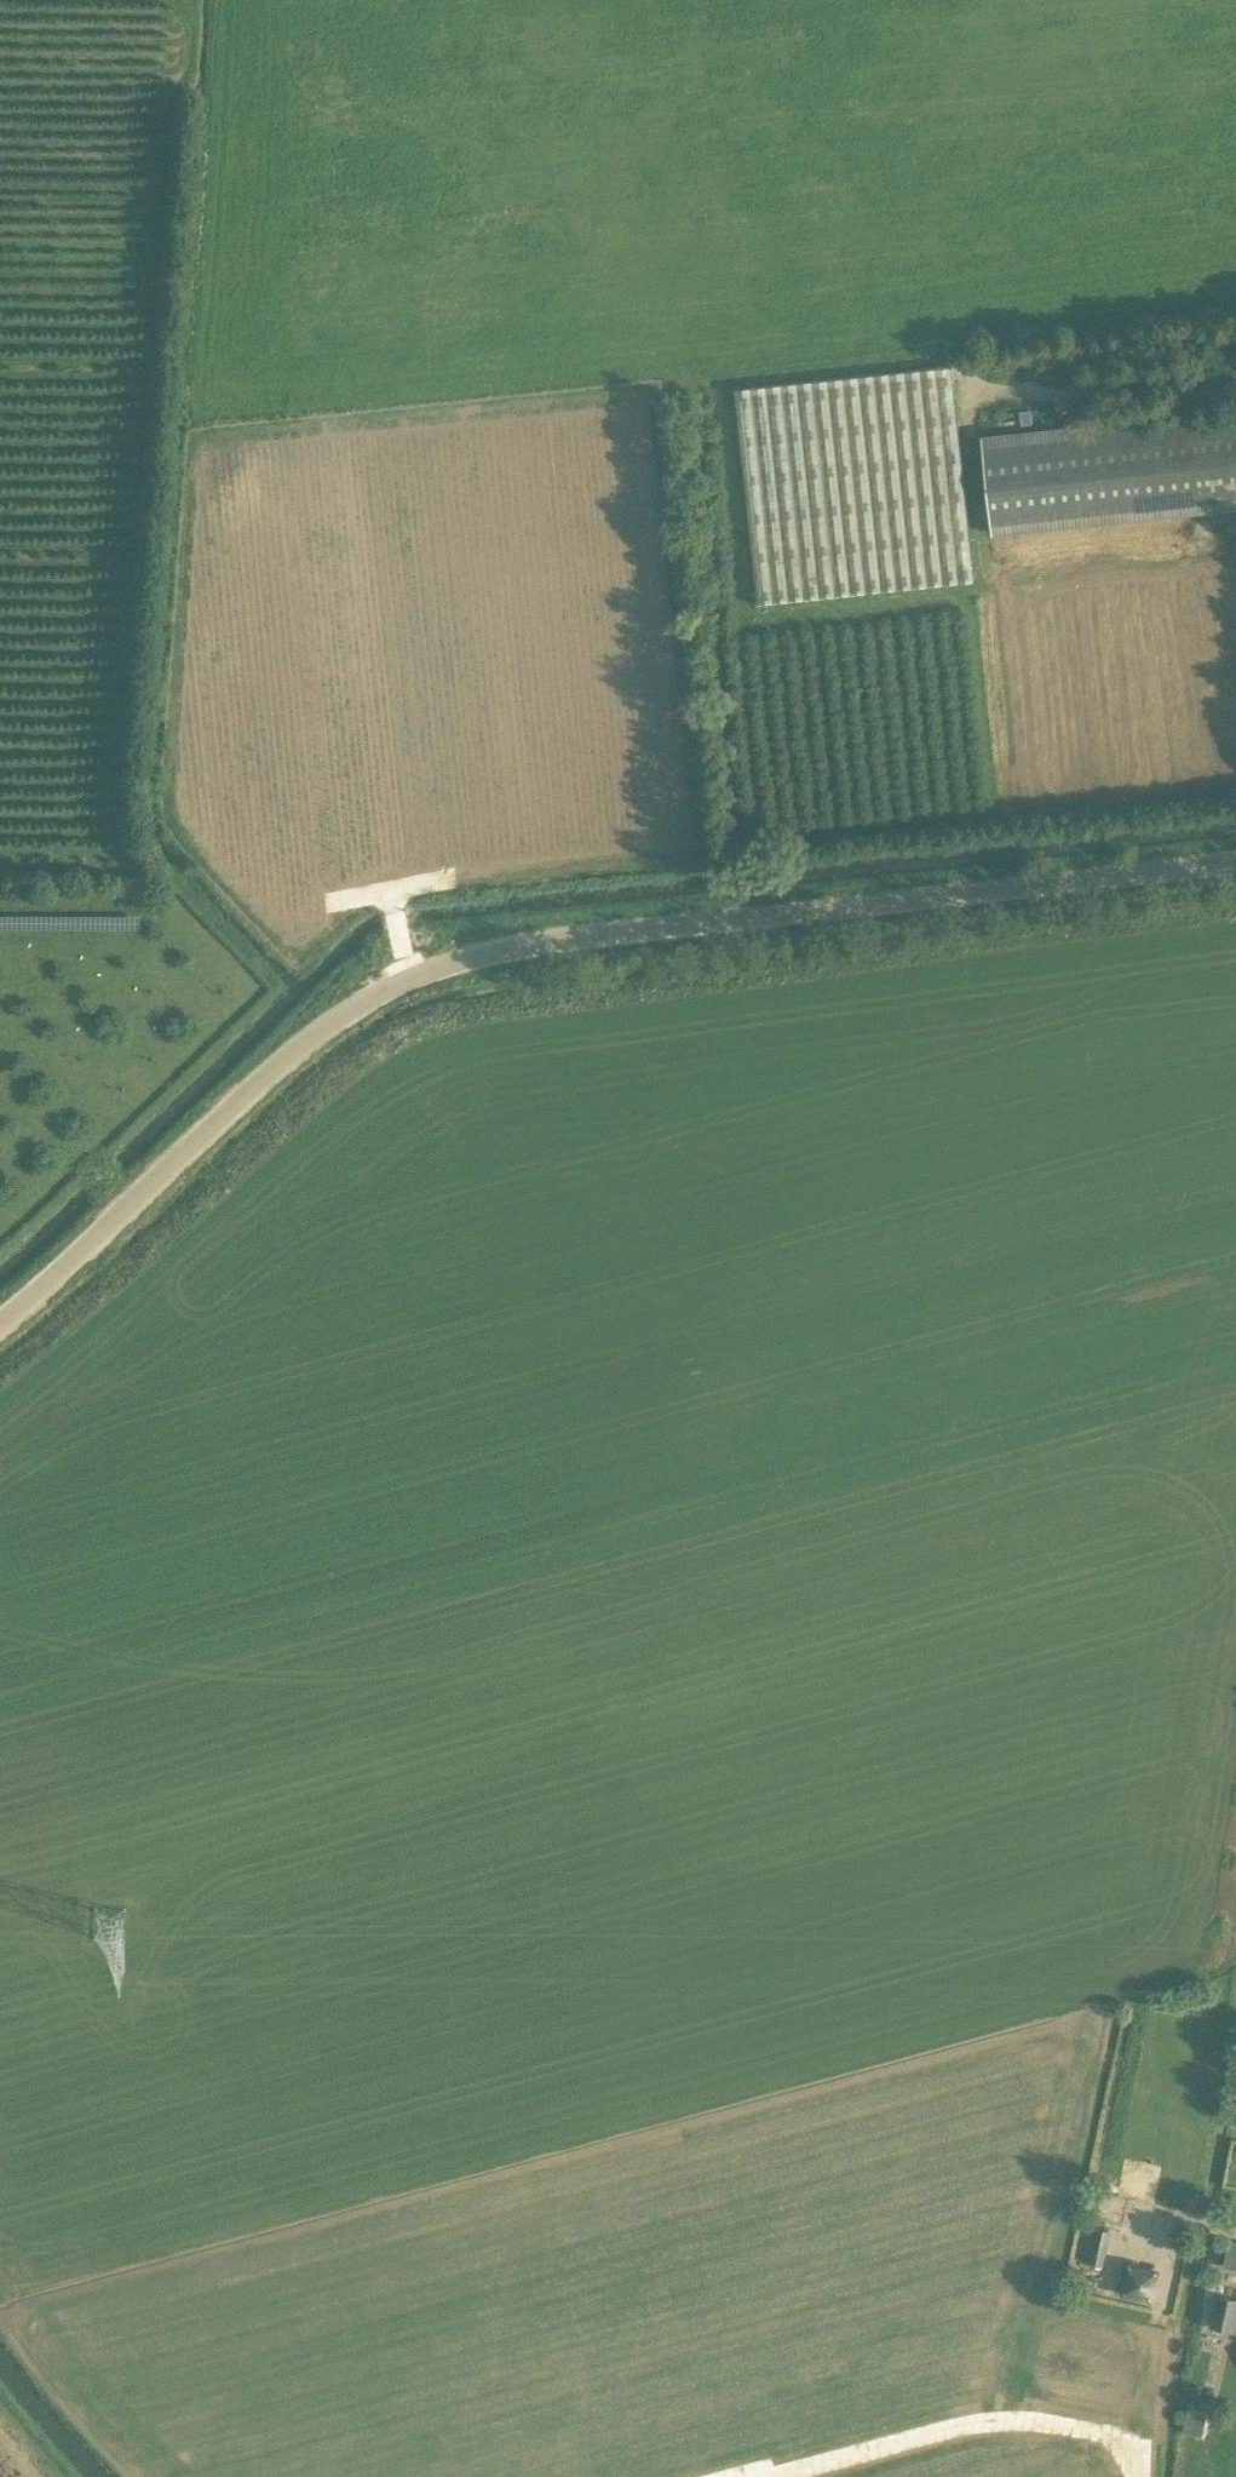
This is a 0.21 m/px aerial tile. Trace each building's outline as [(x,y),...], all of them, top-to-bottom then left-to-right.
[(974,579),(951,364),(734,387),(757,602),(974,579)] [(1235,506),(1235,408),(980,435),(991,532),(1235,506)] [(1083,2224),(1078,2263),(1102,2266),(1107,2227),(1083,2224)] [(1231,2243),(1226,2269),(1235,2271),(1235,2244),(1231,2243)] [(1129,2304),(1155,2309),(1160,2283),(1134,2279),(1129,2304)] [(1235,2319),(1235,2300),(1216,2296),(1210,2326),(1234,2331),(1235,2319)] [(1200,2433),(1205,2412),(1187,2408),(1181,2429),(1200,2433)]
